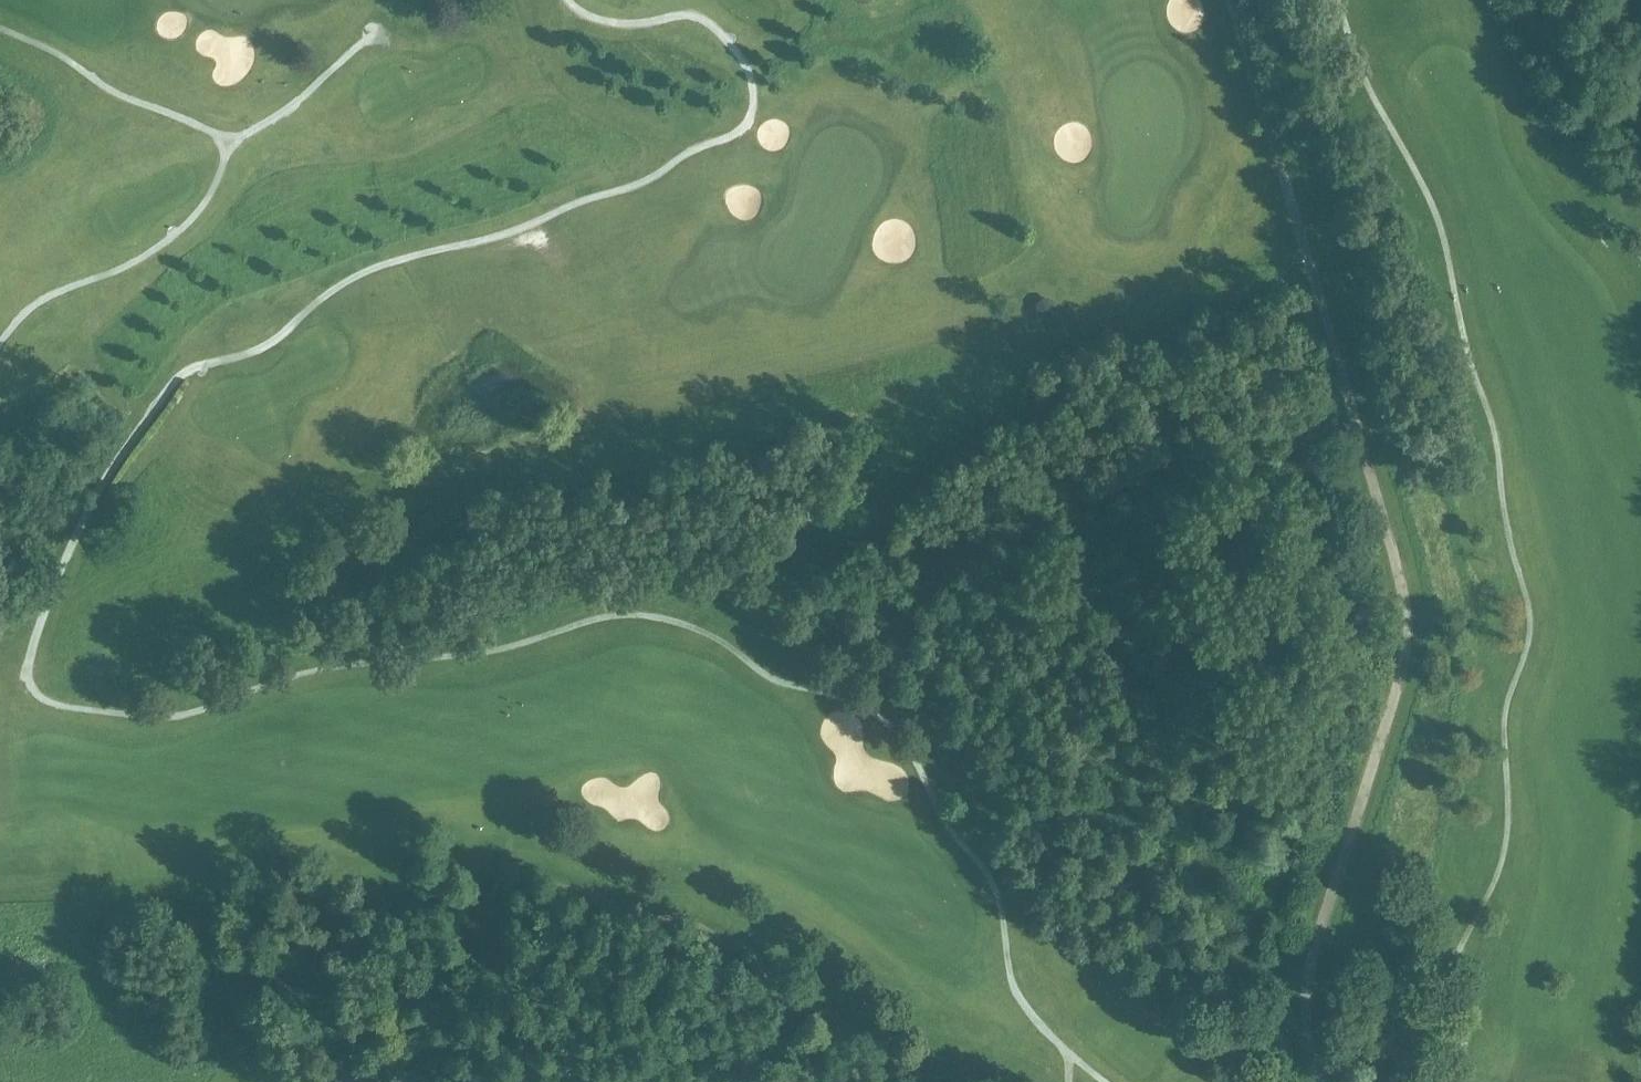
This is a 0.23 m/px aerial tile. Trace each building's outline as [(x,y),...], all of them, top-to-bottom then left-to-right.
[(178,28),(182,14),(165,8),(160,22),(178,28)] [(732,194),(747,214),(763,201),(749,182),(732,194)]
